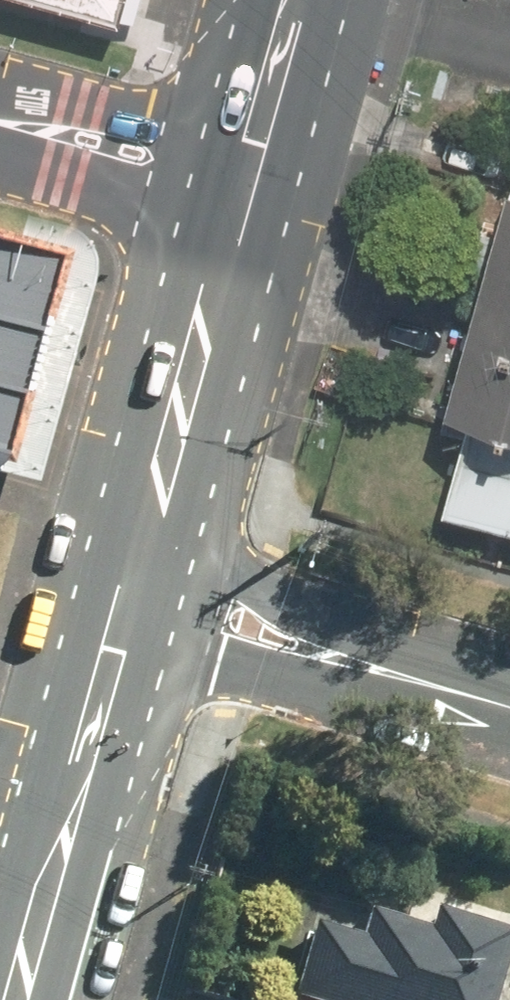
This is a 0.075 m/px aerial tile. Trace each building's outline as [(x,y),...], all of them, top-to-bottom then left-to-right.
[(121,17),(126,0),(57,0),(121,17)] [(17,343),(37,269),(0,260),(0,338),(17,343)] [(505,260),(485,335),(509,342),(509,261),(505,260)] [(485,335),(472,379),(466,398),(509,411),(509,342),(485,335)] [(0,407),(17,343),(0,338),(0,407)] [(475,412),(447,507),(509,526),(509,421),(475,412)] [(301,996),(315,999),(497,999),(509,956),(509,930),(442,911),(437,928),(377,911),(368,942),(320,928),(301,996)]
